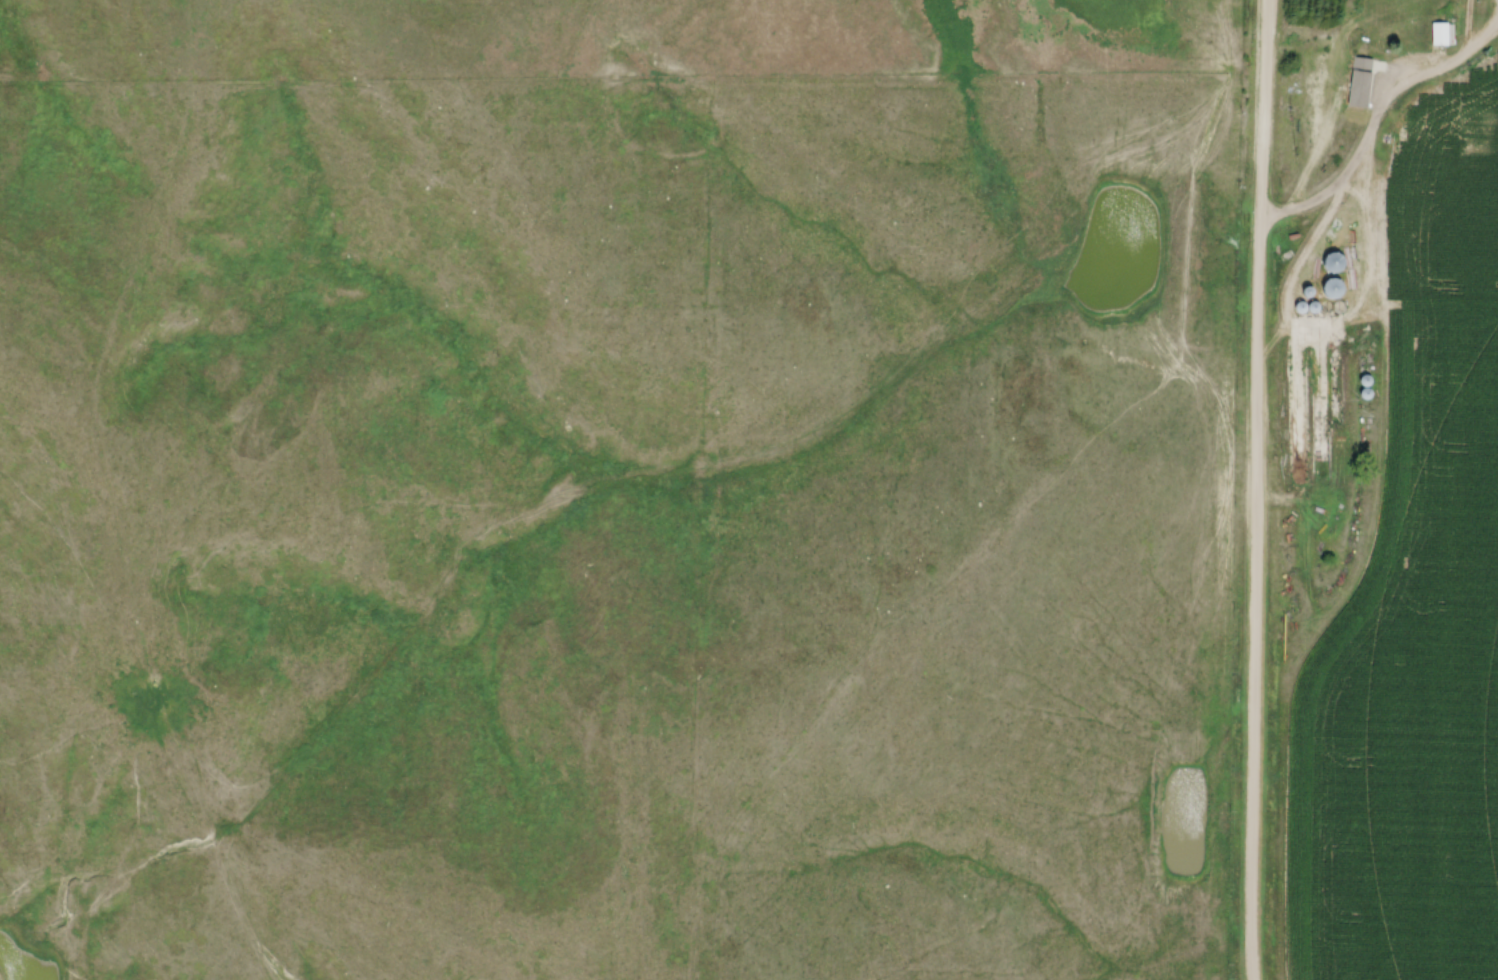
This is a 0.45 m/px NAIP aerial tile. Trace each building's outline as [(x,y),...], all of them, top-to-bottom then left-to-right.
[(1453,23),(1433,23),(1433,46),(1453,46),(1453,23)] [(1343,271),(1344,255),(1332,254),(1331,270),(1343,271)]
